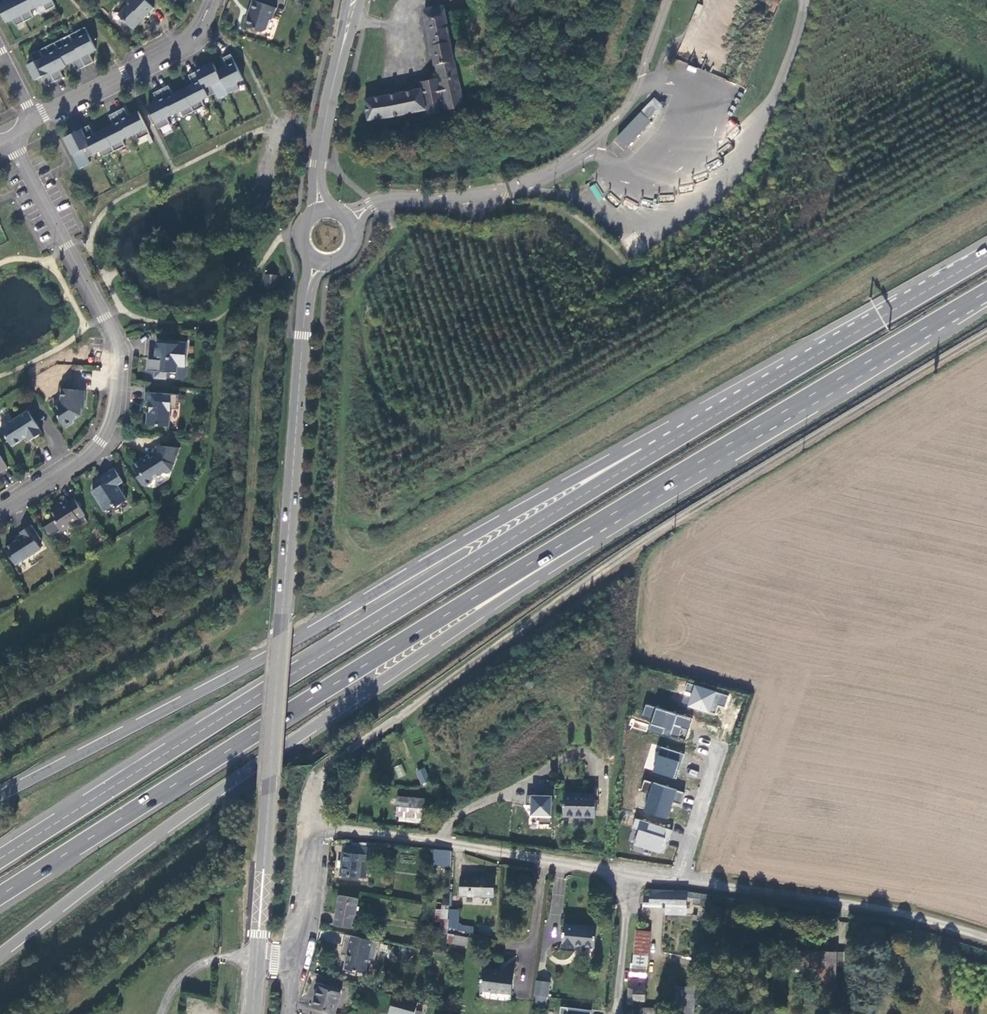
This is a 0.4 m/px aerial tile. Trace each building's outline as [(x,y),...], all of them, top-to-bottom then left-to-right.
[(6,22),(13,19),(16,26),(34,17),(30,10),(43,4),(47,11),(55,6),(52,0),(10,0),(6,2),(6,0),(0,0),(0,10),(6,22)] [(146,0),(129,0),(127,3),(127,6),(122,12),(122,19),(133,30),(154,8),(146,0)] [(276,8),(253,0),(249,10),(252,11),(250,16),(247,17),(245,24),(246,27),(257,31),(256,35),(272,40),(279,21),(273,19),(276,8)] [(422,88),(365,99),(369,122),(426,110),(428,116),(464,107),(444,7),(425,11),(438,78),(421,82),(422,88)] [(34,62),(28,65),(35,80),(42,77),(47,86),(64,78),(60,70),(67,66),(66,65),(72,62),(77,71),(94,62),(89,53),(96,49),(85,27),(76,32),(80,39),(73,42),(70,35),(61,40),(65,47),(58,50),(55,43),(46,47),(50,54),(43,57),(40,50),(31,55),(34,62)] [(159,104),(149,109),(159,129),(170,124),(167,118),(180,111),(183,117),(205,106),(202,100),(215,93),(218,99),(239,89),(236,83),(243,79),(231,54),(223,58),(229,69),(218,74),(213,63),(196,72),(188,76),(193,85),(173,95),(168,86),(154,93),(159,104)] [(654,98),(641,111),(650,119),(663,106),(654,98)] [(64,138),(80,169),(90,164),(87,158),(94,154),(101,151),(104,157),(115,152),(125,146),(122,140),(136,133),(139,139),(150,134),(140,114),(129,119),(124,108),(109,115),(114,125),(94,135),(89,126),(82,129),(64,138)] [(651,122),(641,112),(618,137),(628,146),(651,122)] [(304,115),(298,114),(295,123),(301,124),(304,115)] [(597,200),(604,196),(595,183),(589,187),(597,200)] [(187,343),(156,340),(155,356),(158,356),(158,360),(148,359),(147,370),(155,371),(155,378),(167,379),(167,372),(177,373),(178,366),(185,367),(187,343)] [(84,405),(85,391),(62,389),(61,400),(63,402),(53,408),(66,428),(74,423),(75,420),(81,416),(82,405),(84,405)] [(179,395),(146,392),(145,401),(151,401),(150,407),(154,408),(154,413),(150,412),(148,412),(147,425),(169,427),(171,409),(171,403),(179,403),(179,395)] [(28,411),(1,428),(12,446),(27,437),(30,441),(42,433),(28,411)] [(170,454),(173,447),(157,446),(153,457),(150,458),(148,455),(133,465),(138,474),(137,477),(143,486),(146,486),(153,482),(153,479),(160,475),(161,472),(166,474),(172,471),(177,457),(170,454)] [(180,448),(173,447),(170,454),(177,457),(180,448)] [(8,468),(0,455),(0,473),(8,468)] [(114,468),(101,477),(106,484),(101,487),(100,486),(92,491),(105,511),(115,505),(117,507),(127,500),(118,485),(123,482),(114,468)] [(69,525),(85,515),(74,499),(68,503),(66,499),(58,504),(60,508),(50,514),(61,530),(63,531),(69,528),(69,525)] [(32,525),(20,533),(22,536),(18,539),(18,540),(5,548),(16,565),(41,549),(37,542),(41,540),(32,525)] [(729,696),(687,683),(685,691),(693,694),(689,706),(716,714),(718,706),(725,708),(729,696)] [(653,720),(649,730),(671,737),(672,735),(686,740),(693,719),(646,704),(642,717),(653,720)] [(661,747),(653,771),(677,779),(685,754),(661,747)] [(401,764),(393,767),(398,778),(406,775),(401,764)] [(424,767),(415,771),(420,784),(430,780),(424,767)] [(650,794),(645,811),(668,818),(673,802),(681,804),(685,792),(644,779),(641,791),(650,794)] [(596,795),(587,794),(565,793),(564,814),(595,816),(596,795)] [(552,796),(531,795),(530,816),(551,818),(552,796)] [(424,801),(399,797),(397,816),(421,820),(424,801)] [(639,830),(635,844),(664,853),(668,839),(670,840),(673,831),(636,819),(633,828),(639,830)] [(631,829),(628,842),(634,843),(637,831),(631,829)] [(371,849),(344,845),(341,874),(360,877),(363,855),(369,856),(370,856),(371,849)] [(436,849),(434,864),(438,865),(439,860),(444,860),(445,850),(436,849)] [(369,856),(363,855),(360,877),(366,878),(369,856)] [(484,880),(462,876),(459,894),(481,897),(482,891),(485,892),(487,882),(484,881),(484,880)] [(685,899),(685,894),(649,891),(649,898),(643,897),(643,907),(664,908),(682,909),(685,910),(685,899)] [(685,899),(697,901),(702,902),(703,897),(685,894),(685,899)] [(353,928),(359,900),(340,896),(334,924),(353,928)] [(460,908),(449,907),(448,927),(474,929),(476,923),(460,921),(460,908)] [(435,919),(447,919),(447,908),(435,908),(435,919)] [(681,917),(682,909),(664,908),(663,915),(681,917)] [(597,925),(565,921),(563,946),(574,947),(575,942),(595,944),(597,925)] [(647,964),(649,932),(636,931),(634,964),(647,964)] [(446,941),(465,944),(467,936),(447,933),(446,941)] [(344,955),(341,972),(353,974),(354,971),(364,973),(367,960),(373,962),(378,942),(344,935),(340,954),(344,955)] [(837,950),(795,948),(795,965),(819,966),(819,983),(836,983),(837,962),(837,950)] [(845,962),(845,951),(837,950),(837,962),(845,962)] [(508,972),(483,970),(481,990),(512,994),(514,968),(509,967),(508,972)] [(644,980),(628,979),(628,990),(634,989),(634,999),(644,1000),(644,980)] [(549,997),(551,982),(536,980),(534,995),(536,995),(547,997),(549,997)] [(342,990),(327,985),(326,988),(318,986),(312,1006),(335,1013),(342,990)] [(672,1000),(679,1001),(684,1001),(685,986),(673,985),(672,1000)] [(418,1002),(393,995),(388,1013),(389,1013),(414,1013),(418,1002)] [(546,1006),(547,997),(536,995),(535,1005),(546,1006)] [(442,1009),(456,1011),(457,1004),(443,1002),(442,1009)] [(562,1006),(561,1013),(592,1013),(592,1010),(562,1006)]
